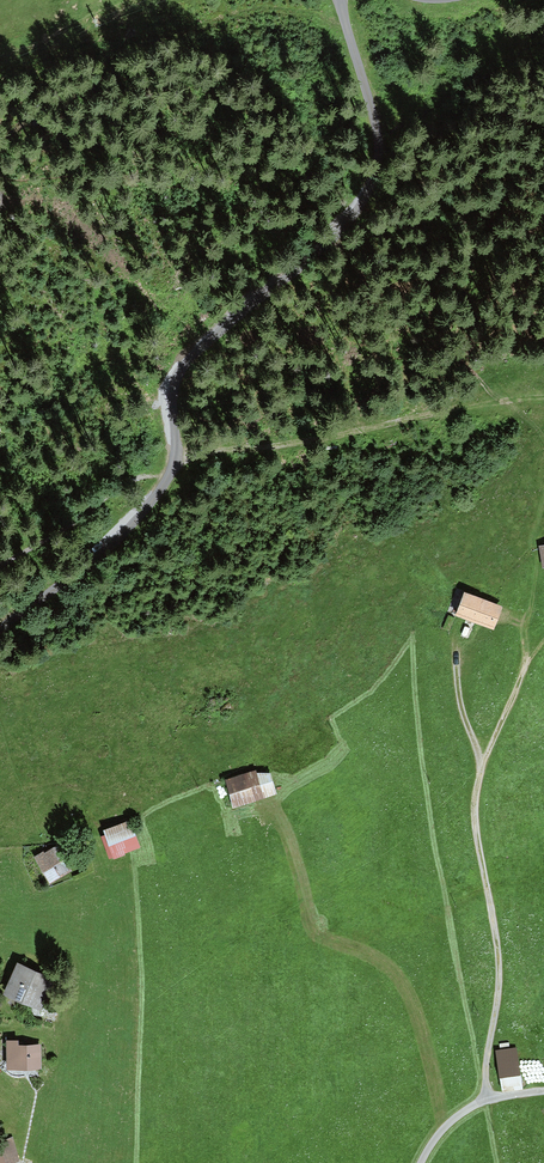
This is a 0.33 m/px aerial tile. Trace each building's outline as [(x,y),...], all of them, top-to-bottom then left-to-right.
[(502,606),(464,591),(460,603),(498,618),(502,606)] [(498,618),(460,603),(455,615),(493,630),(498,618)] [(225,779),(233,805),(283,789),(276,769),(253,770),(225,779)] [(124,823),(134,850),(141,847),(131,820),(124,823)] [(126,852),(134,850),(124,823),(116,826),(126,852)] [(104,830),(111,848),(107,850),(110,859),(115,857),(115,859),(127,855),(126,852),(116,826),(104,830)] [(49,885),(73,871),(57,843),(33,857),(49,885)] [(5,994),(42,1011),(56,980),(19,963),(5,994)] [(42,1069),(42,1044),(19,1044),(19,1040),(8,1041),(8,1070),(42,1069)] [(502,1078),(522,1075),(518,1047),(498,1050),(502,1078)] [(522,1075),(502,1078),(504,1092),(524,1089),(522,1075)] [(2,1141),(9,1162),(16,1162),(21,1161),(13,1137),(2,1141)] [(2,1141),(0,1141),(0,1162),(9,1162),(2,1141)]
